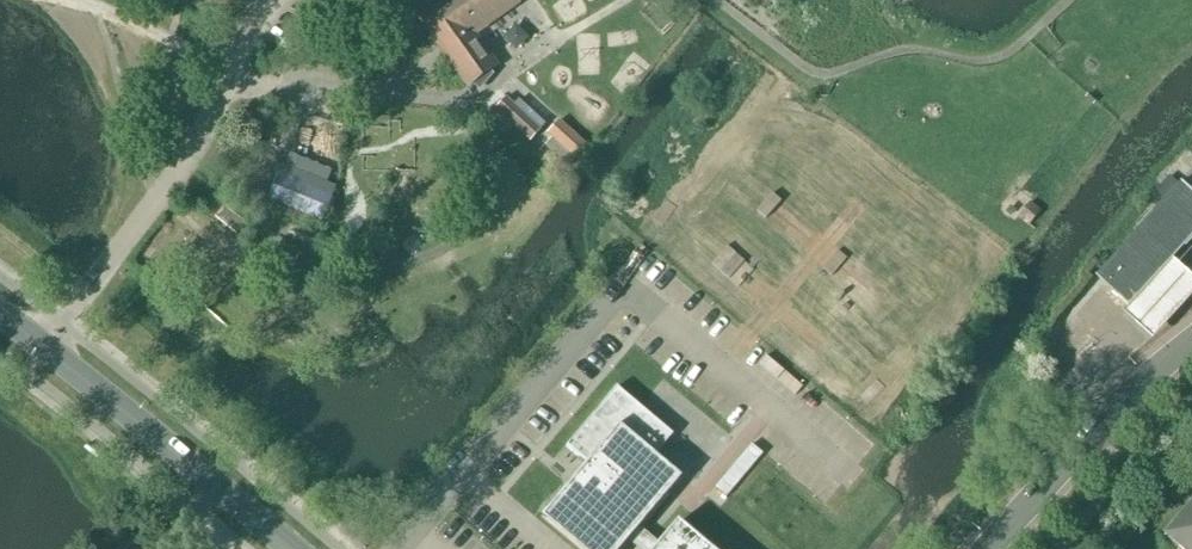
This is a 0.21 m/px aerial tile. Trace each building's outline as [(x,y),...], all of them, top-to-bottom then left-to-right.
[(475,33),(517,3),(515,0),(436,0),(417,14),(434,38),(438,35),(444,49),(446,52),(468,85),(497,64),(475,33)] [(531,141),(542,129),(536,123),(507,97),(496,109),(531,141)] [(568,166),(588,144),(560,119),(553,128),(548,133),(553,137),(545,145),(568,166)] [(1191,238),(1191,191),(1182,182),(1096,276),(1129,307),(1191,238)] [(237,235),(246,224),(225,206),(216,217),(237,235)] [(544,517),(582,548),(622,548),(629,540),(640,548),(713,548),(680,521),(660,545),(640,528),(682,478),(656,456),(674,434),(618,387),(567,446),(588,464),(544,517)] [(1168,537),(1182,548),(1191,548),(1191,509),(1168,537)]
